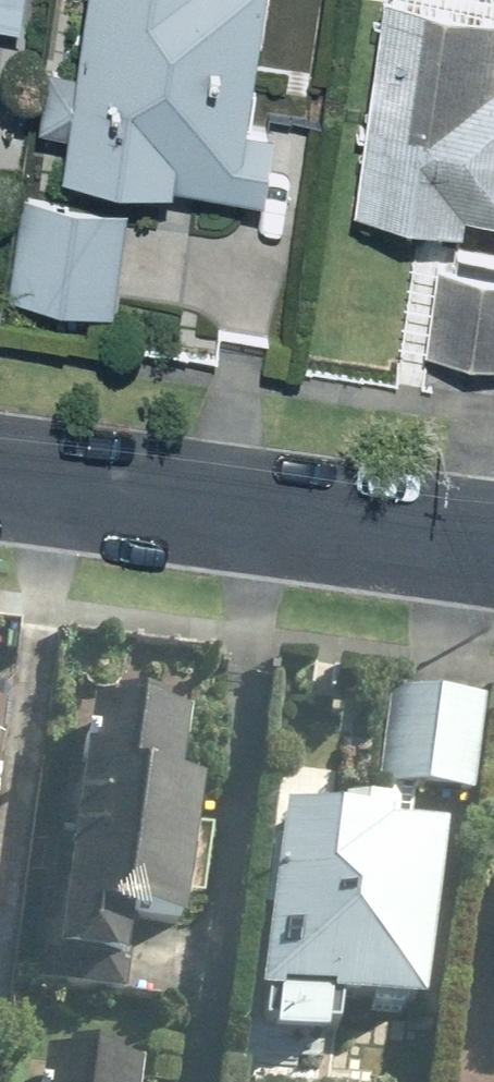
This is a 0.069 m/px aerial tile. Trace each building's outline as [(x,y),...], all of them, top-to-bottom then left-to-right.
[(25,69),(31,0),(0,0),(0,67),(25,69)] [(277,176),(287,112),(276,111),(285,0),(104,0),(99,65),(61,62),(56,119),(82,121),(79,160),(277,176)] [(369,198),(484,210),(486,190),(493,190),(493,0),(390,0),(369,198)] [(140,193),(29,184),(20,291),(131,300),(140,193)] [(442,245),(438,346),(493,349),(493,247),(442,245)] [(204,928),(214,789),(196,788),(203,696),(129,691),(125,744),(87,741),(73,954),(127,957),(130,922),(204,928)] [(491,699),(395,691),(387,785),(483,793),(491,699)] [(3,883),(16,698),(0,696),(0,882),(3,883)] [(409,812),(293,802),(275,1017),(286,1018),(285,1035),(340,1040),(341,1026),(352,1027),(354,1001),(442,1008),(458,826),(408,822),(409,812)] [(56,1081),(153,1081),(156,1061),(61,1047),(56,1081)]
